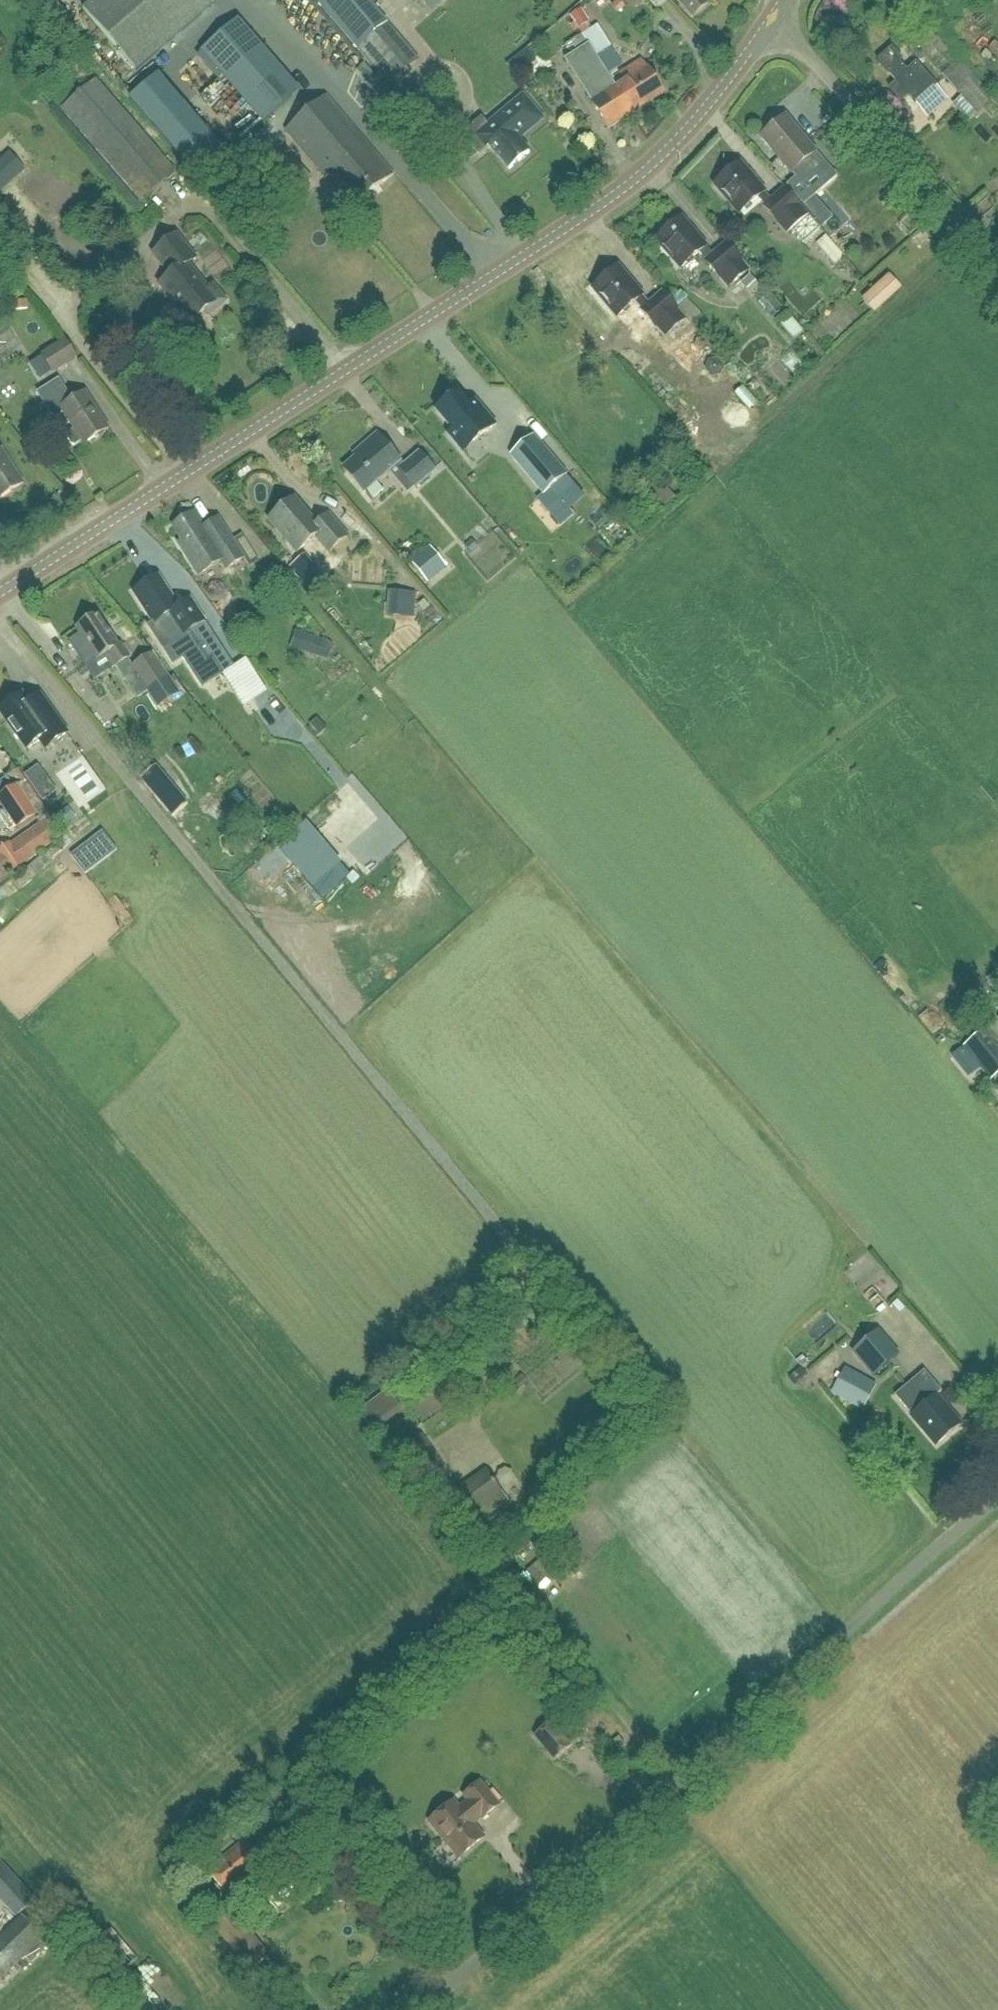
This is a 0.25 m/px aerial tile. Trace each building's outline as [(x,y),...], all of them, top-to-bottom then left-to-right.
[(214,6),(209,0),(95,0),(84,10),(137,73),(214,6)] [(357,48),(361,44),(394,83),(420,61),(386,22),(387,21),(369,0),(316,0),(357,48)] [(620,9),(630,0),(612,0),(620,9)] [(690,17),(706,3),(703,0),(675,0),(690,17)] [(581,31),(595,18),(582,5),(568,18),(581,31)] [(263,123),(292,98),(231,27),(202,52),(263,123)] [(606,128),(632,113),(663,94),(648,69),(642,60),(620,73),(625,83),(616,88),(598,57),(612,50),(598,27),(566,47),(570,54),(565,57),(592,102),(591,102),(606,128)] [(907,72),(899,63),(902,61),(892,49),(878,61),(897,83),(889,89),(895,96),(903,90),(915,104),(935,86),(916,64),(907,72)] [(965,100),(960,103),(970,119),(991,104),(962,62),(946,73),(965,100)] [(158,75),(130,99),(195,175),(223,152),(158,75)] [(142,201),(173,174),(95,81),(63,108),(142,201)] [(359,204),(393,176),(328,96),(285,131),(325,179),(328,176),(339,189),(343,186),(359,204)] [(542,120),(523,97),(486,128),(495,139),(488,146),(509,171),(529,154),(517,141),(542,120)] [(786,116),(761,137),(797,180),(788,187),(802,204),(800,205),(820,229),(830,220),(811,197),(829,182),(809,159),(816,153),(786,116)] [(300,168),(287,153),(274,164),(287,179),(300,168)] [(0,160),(0,191),(0,192),(24,171),(16,163),(12,168),(3,157),(0,160)] [(786,233),(790,229),(803,244),(818,231),(784,190),(770,202),(763,194),(765,193),(741,164),(714,186),(739,215),(759,198),(766,206),(764,208),(786,233)] [(727,288),(747,271),(726,245),(711,257),(705,249),(706,248),(682,219),(656,242),(681,270),(701,253),(707,261),(706,262),(727,288)] [(153,254),(161,264),(171,276),(160,285),(190,323),(205,311),(208,315),(225,302),(212,286),(208,290),(187,264),(195,258),(176,234),(153,254)] [(815,245),(834,267),(844,258),(825,237),(815,245)] [(663,337),(684,320),(662,294),(648,305),(642,297),(643,296),(619,268),(593,291),(618,319),(638,301),(644,309),(642,311),(663,337)] [(888,276),(861,300),(874,314),(901,290),(888,276)] [(753,285),(756,298),(770,295),(766,281),(753,285)] [(788,310),(781,316),(793,331),(800,324),(788,310)] [(53,374),(77,358),(65,340),(41,356),(53,374)] [(796,352),(774,371),(783,382),(805,363),(796,352)] [(708,362),(704,372),(711,380),(721,378),(725,368),(718,360),(708,362)] [(53,419),(63,412),(74,430),(67,435),(67,438),(71,445),(74,446),(81,441),(84,445),(107,430),(84,393),(72,401),(59,380),(37,393),(53,419)] [(758,404),(742,387),(733,395),(749,412),(758,404)] [(458,393),(436,411),(447,424),(441,429),(460,451),(463,454),(480,440),(495,427),(474,401),(468,406),(458,393)] [(363,490),(400,460),(380,436),(363,450),(366,453),(345,470),(363,490)] [(533,437),(510,457),(543,496),(538,501),(559,527),(572,516),(569,512),(550,490),(565,478),(567,476),(533,437)] [(22,484),(0,450),(0,498),(22,484)] [(415,488),(435,471),(419,452),(399,469),(415,488)] [(328,552),(346,536),(330,517),(318,528),(295,501),(270,523),(298,555),(317,538),(328,552)] [(193,514),(172,528),(181,542),(177,545),(197,577),(220,563),(225,572),(243,561),(221,526),(208,534),(204,529),(203,530),(193,514)] [(446,568),(430,547),(410,563),(427,583),(446,568)] [(158,577),(133,593),(154,625),(148,629),(172,666),(183,658),(202,688),(223,675),(234,667),(205,622),(204,622),(190,600),(178,608),(158,577)] [(407,593),(395,592),(389,592),(387,616),(405,617),(407,593)] [(76,630),(79,635),(68,642),(86,668),(95,662),(107,654),(115,666),(115,667),(116,666),(125,679),(135,672),(148,691),(159,707),(179,694),(152,654),(133,668),(127,660),(130,658),(121,644),(119,645),(98,615),(76,630)] [(298,652),(317,659),(324,641),(304,634),(298,652)] [(49,710),(40,697),(29,705),(22,695),(0,710),(0,713),(27,750),(40,741),(46,750),(67,735),(49,710)] [(328,729),(318,718),(308,727),(309,728),(307,730),(315,739),(317,737),(318,738),(328,729)] [(0,798),(0,802),(17,828),(35,815),(16,787),(0,798)] [(9,877),(8,875),(60,838),(48,820),(11,845),(10,844),(0,851),(0,885),(9,877)] [(306,831),(281,852),(312,889),(337,867),(306,831)] [(102,832),(70,856),(85,875),(116,851),(102,832)] [(63,856),(48,861),(53,875),(68,869),(63,856)] [(337,867),(312,889),(321,900),(347,878),(337,867)] [(995,983),(997,981),(997,969),(990,973),(995,983)] [(997,1076),(997,1046),(985,1030),(964,1047),(973,1058),(991,1081),(997,1076)] [(880,1310),(888,1305),(877,1287),(869,1292),(880,1310)] [(874,1377),(898,1356),(877,1332),(853,1352),(874,1377)] [(874,1387),(844,1371),(832,1393),(862,1409),(874,1387)] [(936,1445),(960,1425),(936,1396),(941,1392),(924,1371),(895,1395),(911,1415),(936,1445)] [(522,1375),(513,1382),(519,1390),(528,1383),(522,1375)] [(423,1487),(445,1472),(421,1436),(398,1451),(423,1487)] [(466,1531),(508,1502),(485,1470),(444,1499),(466,1531)] [(550,1724),(534,1738),(553,1760),(569,1747),(550,1724)] [(480,1817),(482,1819),(497,1806),(478,1784),(463,1796),(468,1802),(458,1810),(452,1802),(428,1822),(458,1858),(482,1838),(471,1825),(480,1817)] [(247,1880),(262,1867),(241,1842),(205,1872),(232,1904),(253,1886),(247,1880)] [(332,1883),(332,1905),(348,1904),(348,1882),(332,1883)] [(266,1957),(226,1909),(225,1909),(209,1922),(250,1971),(266,1957)] [(44,1939),(22,1916),(0,1936),(0,1980),(0,1981),(44,1939)] [(112,1930),(91,1946),(117,1977),(137,1961),(112,1930)]
